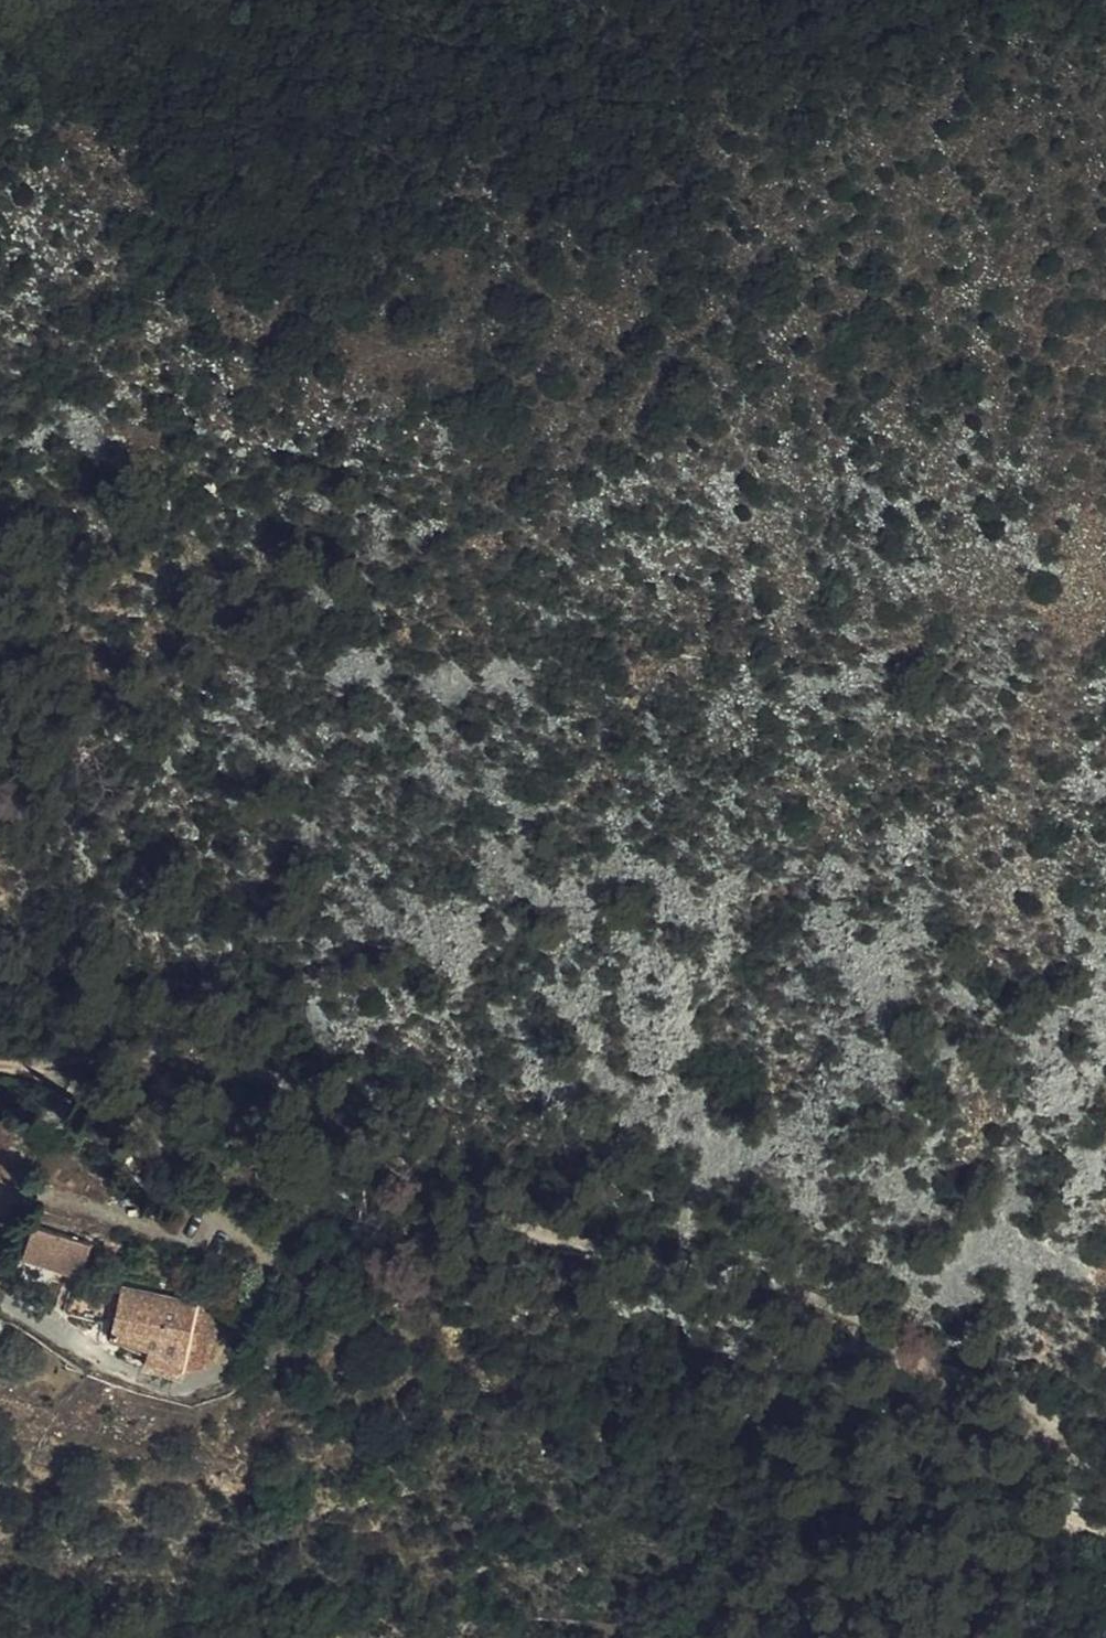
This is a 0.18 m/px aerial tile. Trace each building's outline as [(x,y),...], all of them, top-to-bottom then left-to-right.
[(93,1243),(34,1224),(24,1256),(83,1275),(93,1243)] [(184,1374),(185,1369),(199,1303),(199,1301),(123,1286),(114,1336),(152,1345),(148,1366),(184,1374)] [(199,1303),(215,1306),(217,1293),(202,1290),(199,1301),(199,1303)] [(185,1369),(208,1367),(225,1308),(215,1306),(199,1303),(185,1369)]
